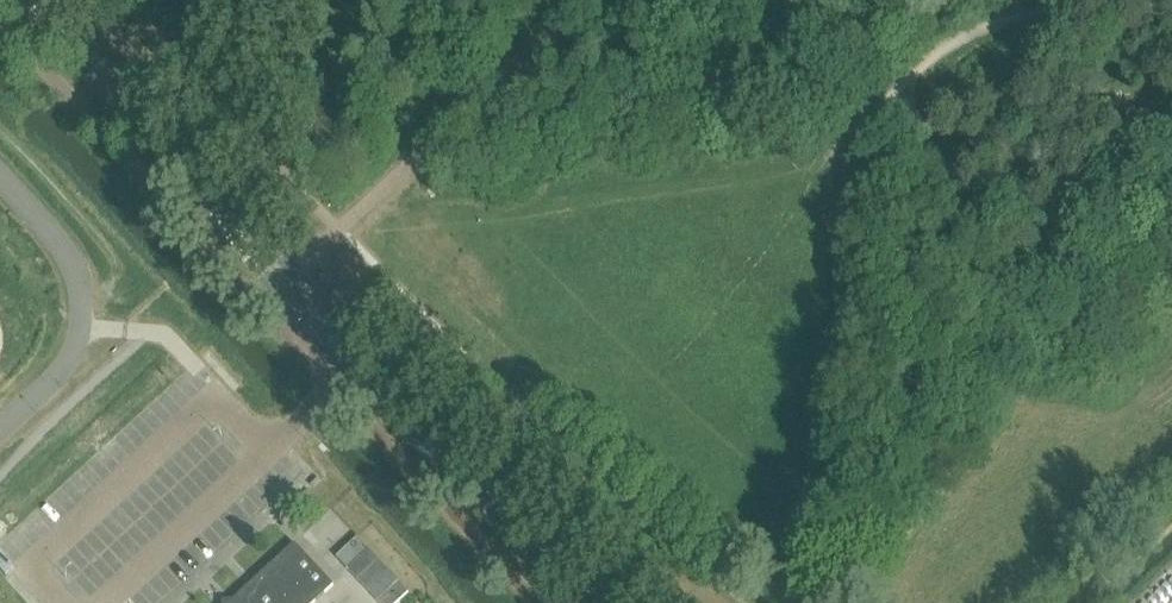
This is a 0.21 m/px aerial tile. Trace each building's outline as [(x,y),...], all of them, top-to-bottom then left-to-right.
[(358,539),(337,558),(348,570),(358,581),(368,592),(378,602),(379,602),(398,602),(409,593),(399,583),(389,572),(379,561),(369,551),(358,539)] [(334,586),(295,544),(233,602),(234,602),(316,602),(334,586)]
